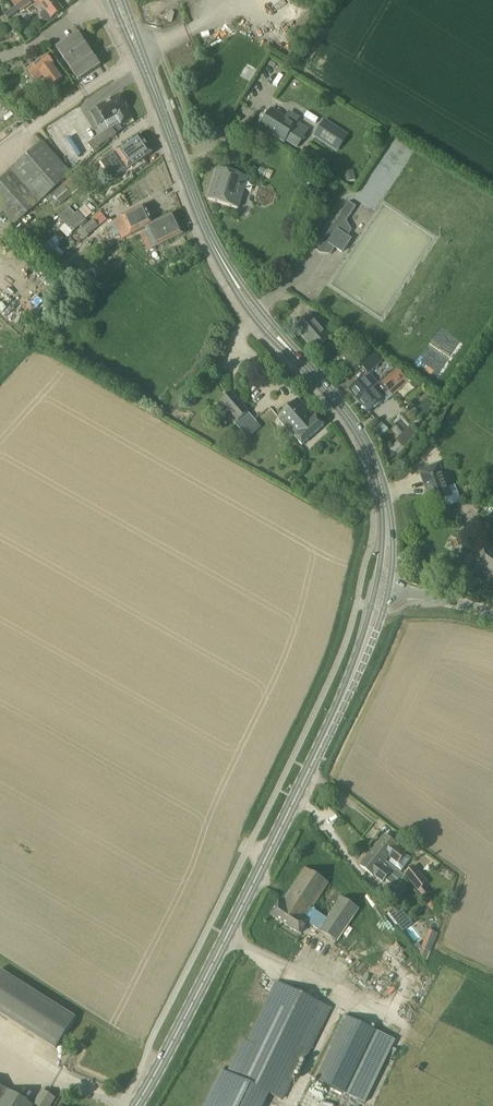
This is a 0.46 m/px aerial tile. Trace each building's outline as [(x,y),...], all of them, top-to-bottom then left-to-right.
[(39,8),(42,5),(44,7),(46,10),(42,13),(41,17),(44,21),(48,21),(52,18),(63,10),(55,0),(33,0),(39,8)] [(8,19),(20,11),(16,5),(4,14),(8,19)] [(79,81),(101,67),(79,34),(57,48),(79,81)] [(62,79),(53,67),(55,66),(47,55),(27,69),(36,81),(43,76),(51,87),(62,79)] [(104,105),(98,108),(106,121),(106,122),(113,118),(114,119),(116,118),(118,121),(121,125),(133,118),(127,108),(128,105),(126,101),(123,101),(120,95),(113,99),(110,97),(104,101),(104,105)] [(286,118),(272,109),(261,127),(285,142),(286,140),(297,147),(307,131),(295,124),(300,116),(291,110),(286,118)] [(325,120),(314,137),(329,148),(340,130),(325,120)] [(94,151),(101,147),(100,145),(117,133),(112,126),(88,142),(94,151)] [(217,140),(227,132),(223,126),(212,134),(217,140)] [(103,161),(101,162),(114,180),(128,170),(131,175),(147,163),(144,159),(145,159),(152,154),(139,135),(115,152),(105,159),(103,157),(101,159),(103,161)] [(51,194),(63,183),(72,175),(42,142),(11,170),(0,179),(0,215),(3,212),(15,225),(40,202),(41,203),(51,194)] [(314,165),(319,156),(306,148),(301,157),(314,165)] [(267,171),(261,168),(258,173),(264,176),(267,171)] [(239,208),(248,178),(217,169),(208,199),(239,208)] [(354,170),(344,172),(347,182),(356,180),(354,170)] [(61,205),(72,196),(64,187),(54,196),(61,205)] [(356,207),(349,202),(316,251),(320,254),(331,255),(335,248),(342,253),(351,240),(347,237),(352,231),(347,222),(347,221),(356,207)] [(114,223),(109,225),(114,236),(119,234),(122,240),(131,235),(145,229),(154,224),(145,206),(122,217),(113,221),(114,223)] [(72,233),(86,220),(78,212),(76,214),(69,207),(58,217),(66,224),(65,225),(72,233)] [(99,214),(93,219),(99,226),(105,221),(99,214)] [(173,215),(156,223),(166,242),(183,234),(173,215)] [(89,235),(99,227),(93,220),(82,228),(89,235)] [(147,233),(141,236),(149,251),(166,242),(156,223),(154,224),(145,229),(147,233)] [(72,233),(65,225),(60,229),(68,237),(72,233)] [(38,240),(34,243),(38,248),(42,244),(38,240)] [(315,351),(331,337),(312,316),(296,330),(315,351)] [(368,375),(382,362),(372,351),(358,364),(368,375)] [(407,386),(395,372),(384,382),(395,396),(407,386)] [(409,376),(406,379),(409,383),(415,389),(420,385),(415,380),(414,381),(409,376)] [(359,401),(374,388),(365,377),(349,390),(359,401)] [(379,384),(374,388),(383,399),(390,392),(382,383),(381,382),(379,384)] [(368,413),(384,400),(383,399),(374,388),(359,401),(368,413)] [(239,421),(249,412),(231,393),(222,401),(239,421)] [(315,418),(299,399),(277,419),(295,437),(302,445),(324,425),(316,417),(315,418)] [(254,418),(240,430),(247,437),(260,426),(254,418)] [(382,435),(388,428),(381,421),(375,428),(382,435)] [(405,432),(397,440),(404,447),(412,439),(405,432)] [(451,496),(440,464),(419,471),(428,494),(430,494),(433,503),(451,496)] [(469,570),(477,577),(482,570),(491,578),(492,576),(492,547),(489,544),(469,570)] [(398,864),(406,853),(398,847),(398,846),(385,836),(373,851),(386,861),(389,857),(398,864)] [(373,851),(360,867),(373,877),(374,876),(383,883),(385,880),(396,888),(405,877),(386,861),(373,851)] [(415,866),(405,875),(408,879),(423,898),(430,893),(425,886),(429,883),(419,871),(415,866)] [(300,934),(307,923),(307,922),(319,930),(337,943),(360,909),(341,897),(327,919),(312,909),(329,884),(305,868),(285,899),(283,897),(271,915),(300,934)] [(393,907),(387,911),(399,926),(405,921),(402,918),(399,914),(393,907)] [(429,930),(420,953),(428,963),(435,943),(438,934),(429,930)] [(77,1017),(1,969),(0,971),(0,1012),(57,1048),(77,1017)] [(206,1105),(263,1105),(269,1093),(284,1100),(303,1060),(305,1062),(331,1009),(277,983),(249,1042),(246,1040),(245,1041),(229,1073),(223,1070),(206,1105)] [(344,1015),(313,1079),(349,1096),(364,1103),(365,1104),(396,1040),(380,1033),(344,1015)] [(0,1085),(0,1105),(34,1105),(0,1085)] [(38,1105),(51,1105),(57,1097),(43,1088),(34,1104),(38,1105)]
